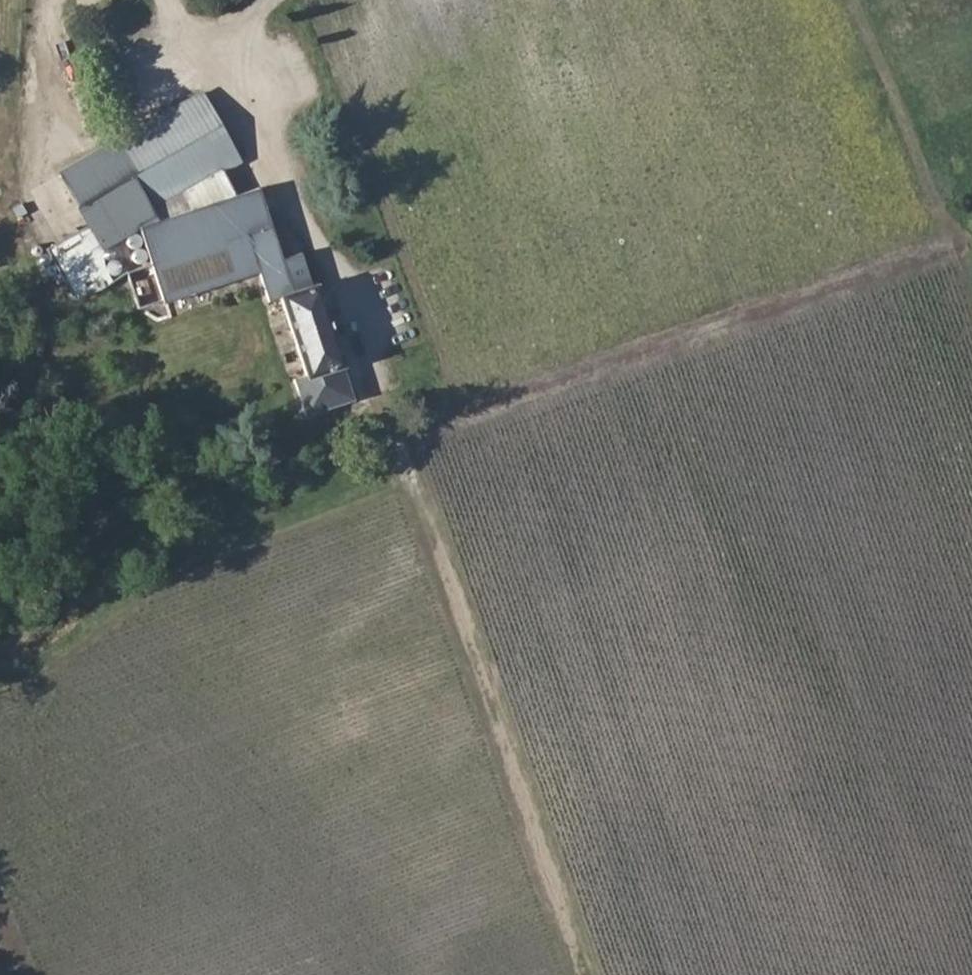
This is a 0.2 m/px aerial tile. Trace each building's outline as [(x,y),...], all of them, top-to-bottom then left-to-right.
[(309,415),(357,400),(320,284),(315,286),(304,252),(285,259),(261,187),(241,194),(231,178),(227,180),(222,171),(239,161),(201,95),(113,144),(151,211),(164,205),(173,217),(142,227),(167,303),(262,272),(272,301),(284,297),(310,375),(297,379),(309,415)] [(86,225),(48,246),(76,298),(114,277),(86,225)] [(158,298),(152,271),(137,275),(144,301),(158,298)]
